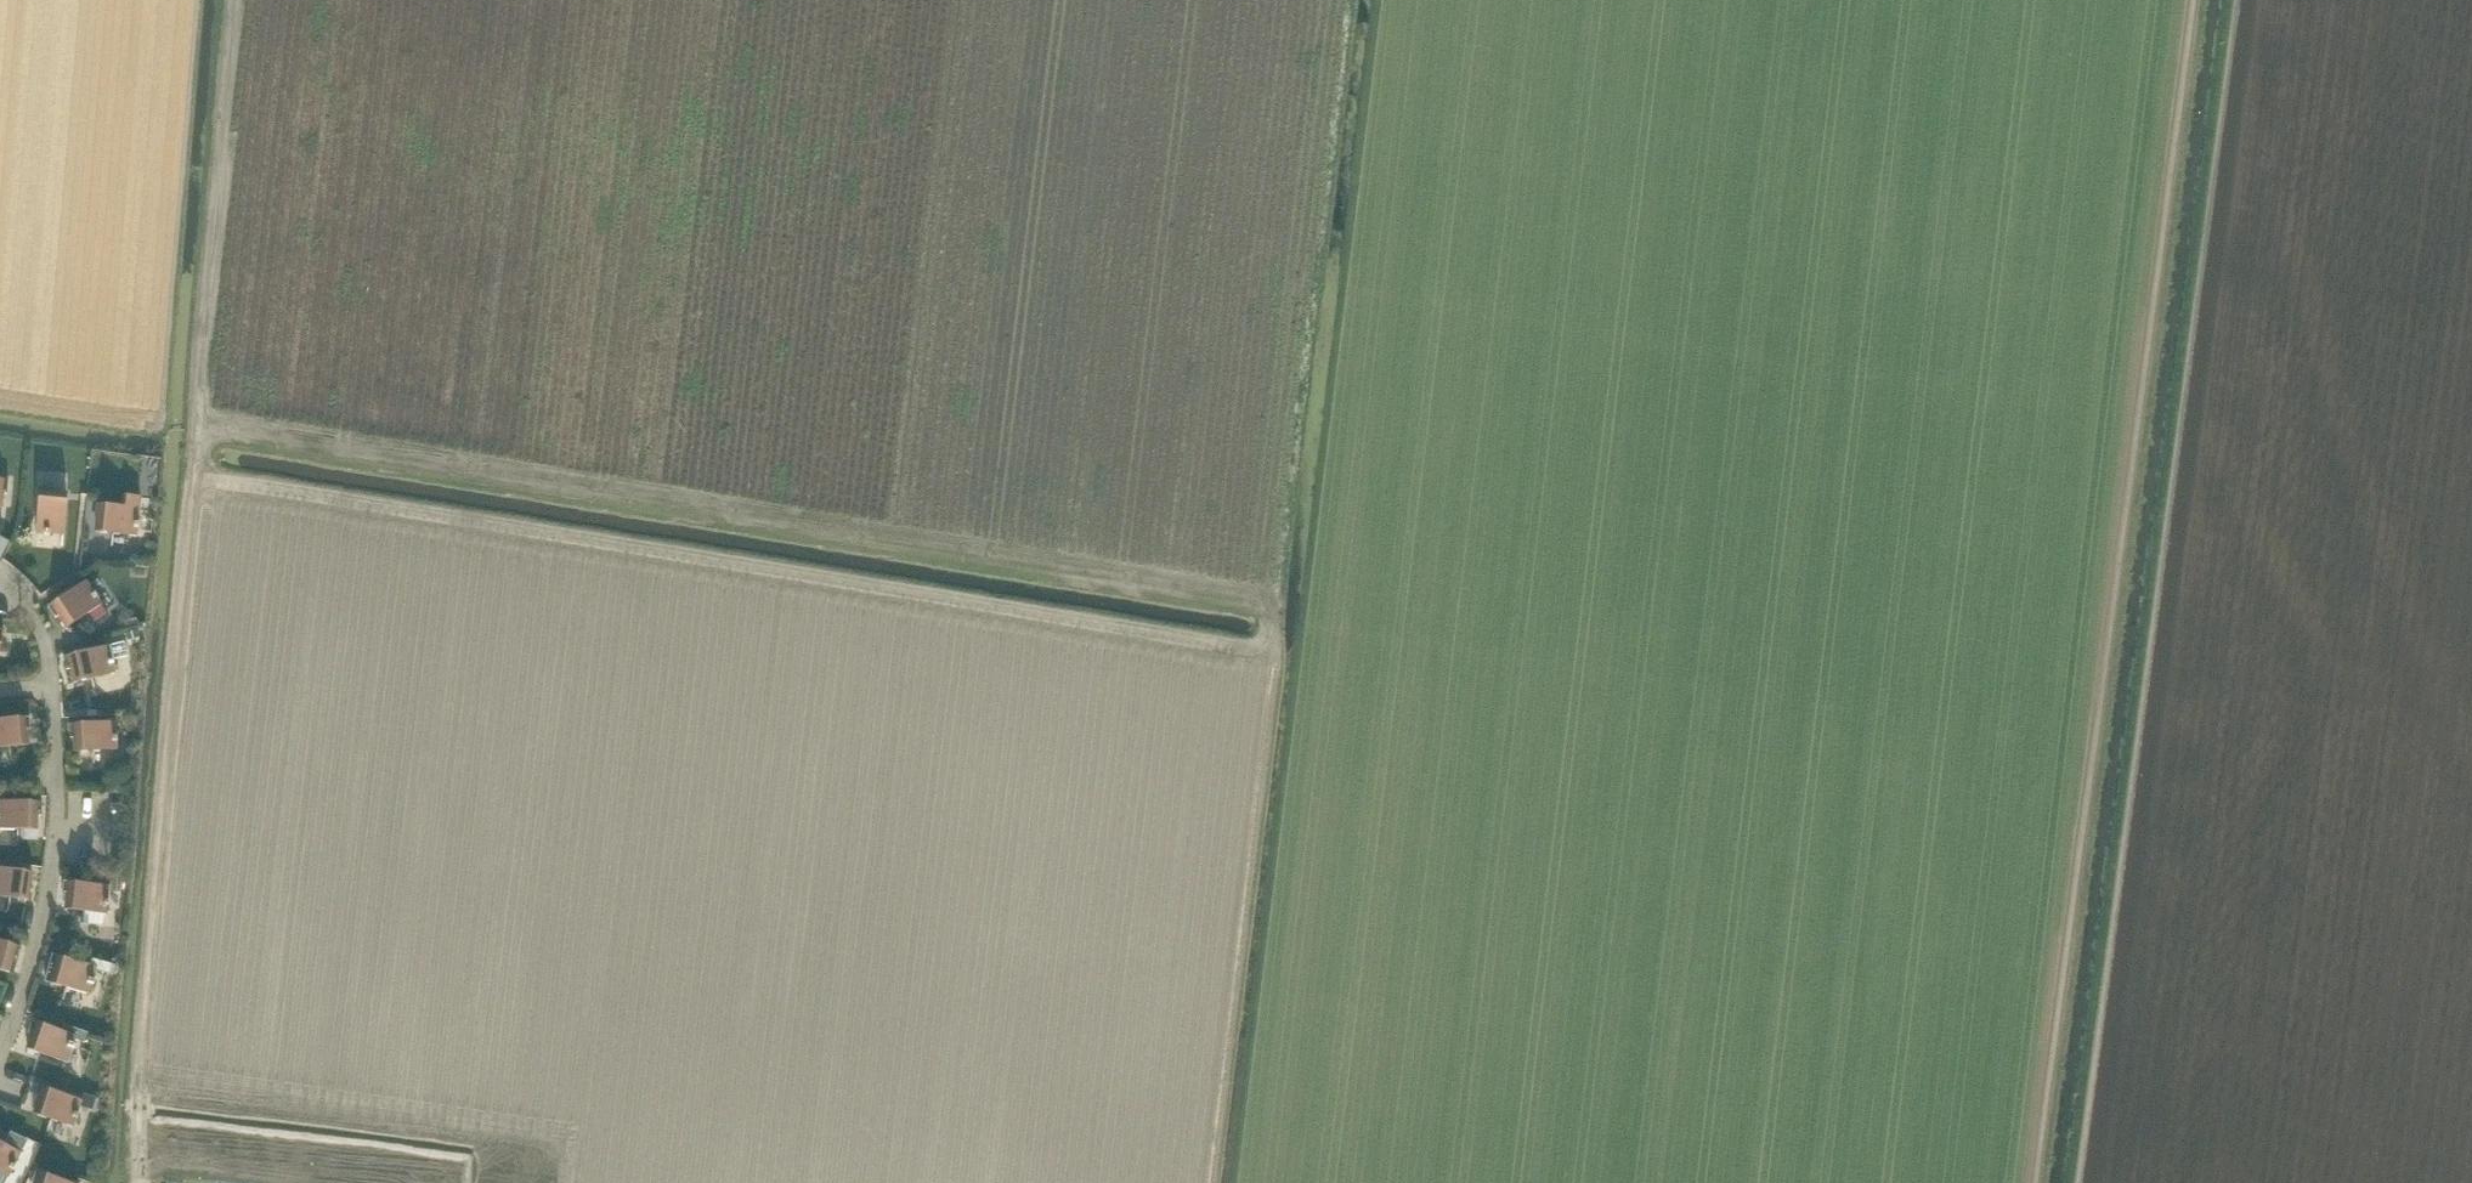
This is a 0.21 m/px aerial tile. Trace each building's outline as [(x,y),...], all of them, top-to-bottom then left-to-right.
[(9,481),(0,480),(0,502),(3,502),(4,494),(8,494),(9,481)] [(53,492),(53,488),(40,487),(36,532),(45,533),(45,534),(49,535),(50,533),(64,534),(67,498),(61,498),(61,493),(53,492)] [(138,523),(141,498),(124,496),(122,507),(99,504),(96,526),(101,526),(101,533),(137,537),(138,528),(139,528),(140,523),(138,523)] [(95,593),(94,594),(86,582),(48,607),(56,618),(59,616),(67,628),(101,605),(96,598),(98,597),(95,593)] [(114,660),(128,657),(125,642),(64,657),(67,670),(71,669),(75,683),(115,673),(113,665),(115,665),(114,660)] [(31,731),(30,718),(0,720),(0,748),(23,746),(23,740),(28,739),(27,731),(31,731)] [(118,736),(116,736),(115,722),(70,725),(71,738),(75,738),(75,746),(80,746),(80,752),(117,750),(116,741),(118,741),(118,736)] [(42,803),(0,801),(0,829),(38,830),(38,816),(42,816),(42,803)] [(3,862),(0,862),(0,896),(28,900),(32,873),(2,868),(3,862)] [(108,900),(109,887),(64,882),(63,895),(67,895),(65,910),(83,912),(82,924),(83,924),(103,926),(105,914),(106,914),(107,905),(109,905),(109,901),(108,900)] [(21,947),(0,941),(0,970),(9,973),(11,966),(16,968),(21,947)] [(92,959),(90,965),(53,955),(47,976),(56,978),(54,984),(89,994),(92,986),(93,986),(95,981),(93,981),(96,971),(109,974),(112,965),(92,959)] [(64,1025),(62,1032),(33,1022),(28,1034),(32,1035),(27,1049),(66,1063),(71,1049),(73,1050),(74,1045),(73,1045),(74,1040),(84,1043),(88,1033),(64,1025)] [(78,1114),(82,1101),(39,1086),(35,1099),(39,1100),(36,1108),(41,1110),(39,1116),(73,1127),(76,1118),(78,1119),(79,1114),(78,1114)] [(80,1106),(96,1111),(100,1100),(84,1095),(80,1106)] [(0,1142),(0,1174),(8,1178),(12,1170),(14,1170),(16,1166),(14,1165),(27,1142),(12,1134),(6,1145),(0,1142)] [(37,1171),(33,1182),(70,1182),(37,1171)]
